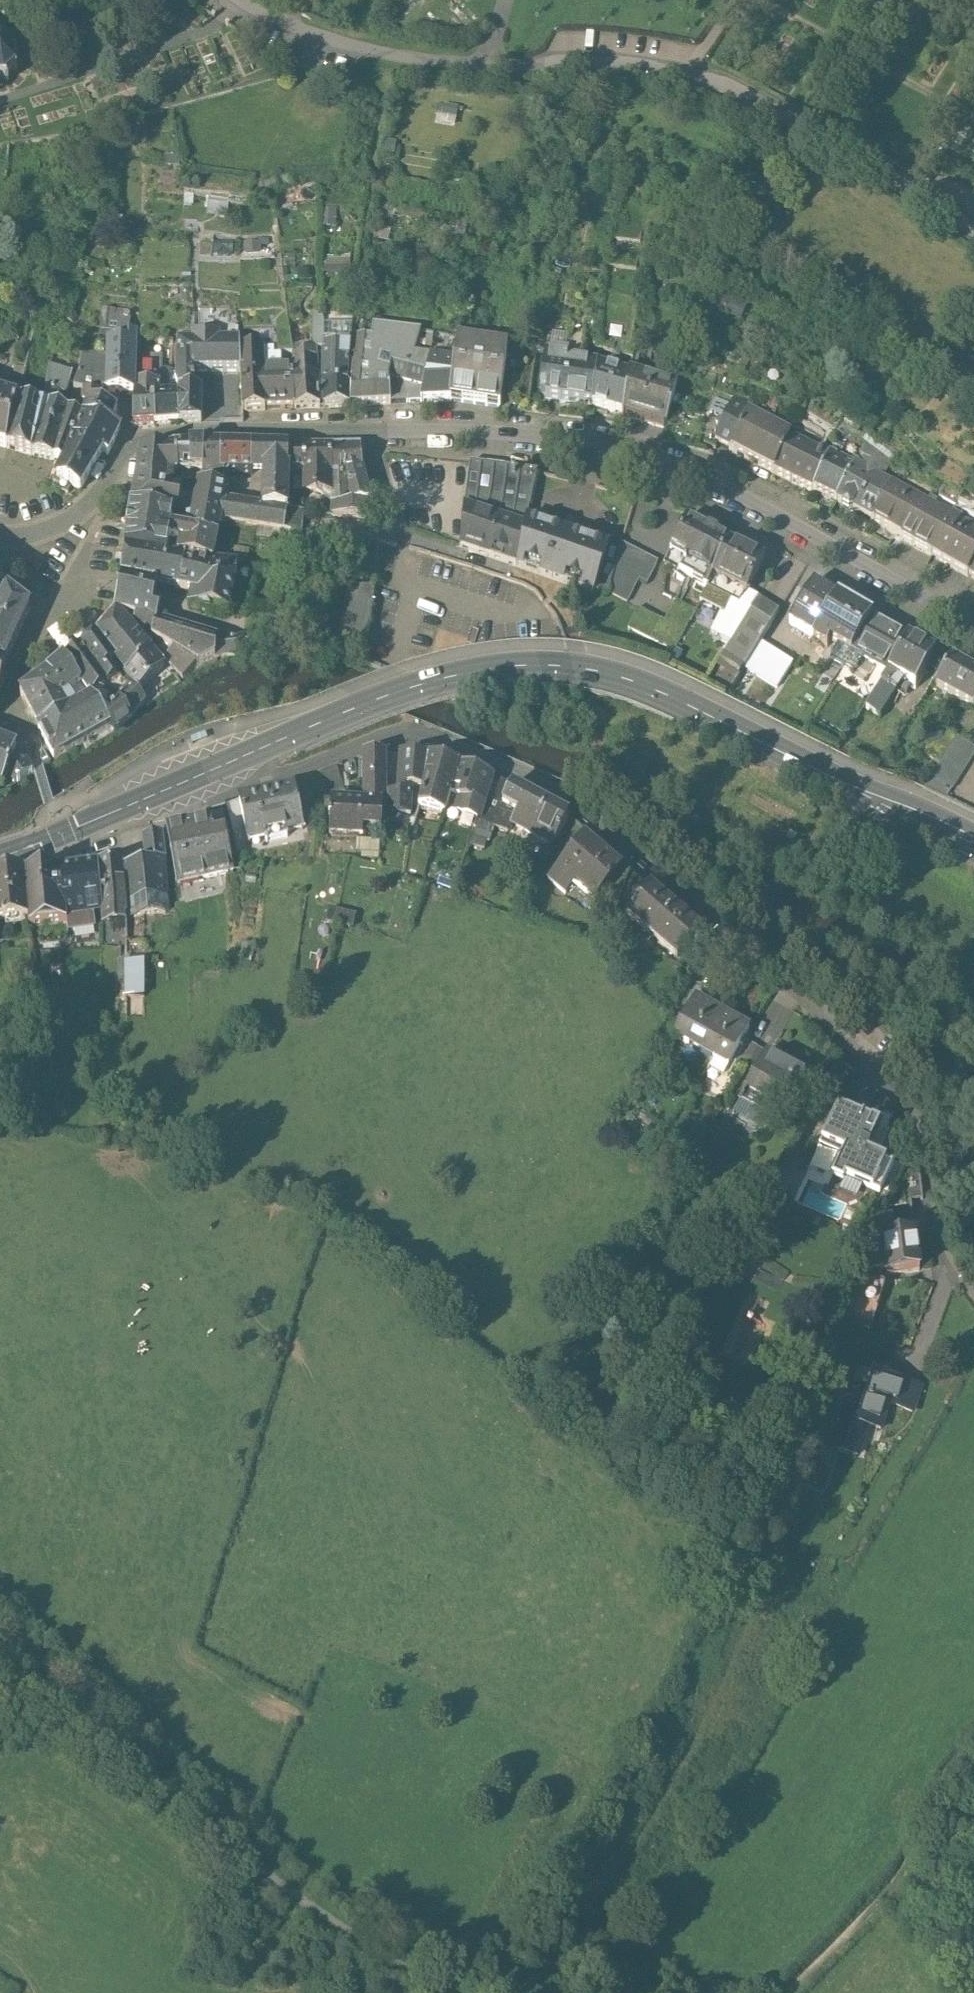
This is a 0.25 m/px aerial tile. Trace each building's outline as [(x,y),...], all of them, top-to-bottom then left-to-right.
[(576,51),(576,49),(589,49),(590,34),(565,33),(564,50),(576,51)] [(3,91),(6,95),(9,93),(7,89),(13,82),(17,83),(19,79),(14,77),(14,67),(18,65),(16,61),(13,63),(4,57),(6,52),(2,51),(0,56),(0,91),(3,91)] [(447,130),(460,132),(462,113),(449,112),(447,130)] [(294,185),(258,191),(260,203),(296,197),(294,185)] [(102,343),(109,343),(108,361),(108,392),(108,394),(135,397),(136,338),(131,337),(132,322),(103,319),(102,343)] [(323,331),(323,350),(322,369),(323,386),(324,407),(347,407),(347,387),(351,333),(323,331)] [(419,337),(369,331),(368,342),(381,343),(380,356),(373,356),(372,383),(390,382),(391,404),(409,403),(411,388),(406,388),(407,384),(414,357),(419,337)] [(458,344),(419,337),(414,357),(417,359),(431,362),(454,366),(458,344)] [(75,338),(62,338),(58,349),(77,348),(75,338)] [(176,370),(194,372),(194,373),(241,373),(240,352),(240,345),(219,345),(219,339),(194,339),(194,344),(177,344),(176,370)] [(356,341),(352,383),(372,383),(373,356),(380,356),(381,343),(368,342),(356,341)] [(507,352),(458,344),(454,366),(450,400),(500,407),(507,352)] [(546,400),(592,406),(597,369),(580,366),(582,361),(583,352),(569,349),(566,361),(545,358),(541,391),(546,392),(546,400)] [(295,408),(293,375),(293,371),(263,372),(262,351),(240,352),(241,373),(243,412),(266,411),(266,409),(295,408)] [(293,375),(295,408),(320,408),(317,354),(292,355),(293,371),(293,375)] [(136,385),(160,385),(161,372),(161,357),(138,357),(136,385)] [(425,387),(431,362),(417,359),(414,357),(407,384),(425,387)] [(108,392),(108,361),(104,363),(83,361),(79,376),(75,391),(86,393),(86,394),(86,396),(95,398),(102,402),(103,394),(104,392),(108,392)] [(454,366),(431,362),(425,387),(422,402),(450,400),(454,366)] [(592,406),(623,416),(629,379),(597,369),(592,406)] [(194,372),(176,370),(176,384),(178,392),(178,396),(179,396),(178,424),(202,423),(203,391),(194,391),(194,373),(194,372)] [(67,416),(68,414),(60,412),(64,399),(66,399),(71,377),(66,376),(51,372),(50,377),(43,410),(44,410),(33,458),(54,463),(62,430),(63,430),(67,416)] [(160,396),(170,396),(170,373),(161,372),(160,385),(160,396)] [(33,408),(17,404),(8,451),(33,458),(44,410),(43,410),(50,377),(40,376),(33,408)] [(629,377),(629,379),(623,416),(664,428),(664,430),(665,430),(676,390),(629,377)] [(372,383),(352,383),(351,387),(351,407),(352,406),(391,404),(390,382),(372,383)] [(422,402),(425,387),(407,384),(406,388),(411,388),(409,403),(422,402)] [(135,397),(154,397),(160,397),(160,396),(160,385),(136,385),(135,397)] [(120,430),(112,426),(118,412),(102,408),(102,402),(95,398),(86,396),(86,394),(86,393),(75,391),(71,403),(81,405),(84,407),(89,408),(82,421),(76,432),(75,431),(72,440),(102,454),(108,457),(120,430)] [(154,397),(155,425),(178,424),(179,396),(178,396),(170,396),(160,396),(160,397),(154,397)] [(135,397),(134,427),(155,425),(154,397),(135,397)] [(17,404),(0,399),(0,449),(8,451),(17,404)] [(81,405),(71,403),(68,414),(67,416),(78,420),(81,405)] [(78,420),(67,416),(63,430),(62,430),(54,463),(63,466),(75,431),(76,432),(82,421),(78,420)] [(731,453),(752,464),(769,430),(747,419),(741,433),(732,451),(731,453)] [(714,442),(732,451),(741,433),(722,424),(714,442)] [(790,440),(769,430),(752,464),(774,474),(790,440)] [(81,491),(102,454),(72,440),(63,466),(57,481),(81,491)] [(774,474),(812,492),(830,458),(790,440),(774,474)] [(221,457),(222,447),(203,447),(189,448),(189,472),(203,473),(202,480),(202,486),(222,490),(223,488),(225,477),(223,476),(220,469),(221,457)] [(252,475),(253,448),(222,447),(221,457),(220,469),(223,476),(225,477),(228,474),(252,475)] [(333,475),(331,475),(332,448),(332,447),(307,447),(302,448),(303,454),(304,454),(304,475),(303,475),(302,493),(318,494),(318,492),(332,492),(333,475)] [(189,472),(189,448),(174,449),(176,473),(177,473),(182,473),(188,473),(189,472)] [(288,478),(288,449),(253,448),(252,475),(264,475),(263,509),(287,511),(288,478)] [(303,454),(302,448),(288,449),(288,478),(300,479),(299,475),(303,475),(304,475),(304,454),(303,454)] [(346,448),(332,448),(331,475),(333,475),(338,475),(341,505),(371,504),(364,475),(361,448),(346,448)] [(177,473),(176,473),(174,449),(173,449),(173,451),(142,454),(133,509),(180,517),(188,518),(193,519),(199,492),(170,488),(171,476),(177,476),(177,473)] [(853,470),(830,458),(812,492),(835,504),(853,470)] [(470,463),(465,507),(525,527),(526,519),(534,471),(470,463)] [(835,504),(872,522),(890,490),(853,470),(835,504)] [(333,506),(341,505),(338,475),(333,475),(332,492),(333,506)] [(193,519),(188,518),(185,533),(218,538),(221,523),(301,535),(303,512),(287,511),(263,509),(234,504),(229,506),(225,505),(227,489),(223,488),(222,490),(202,486),(200,486),(199,492),(193,519)] [(951,521),(949,524),(890,490),(872,522),(940,561),(960,526),(951,521)] [(375,519),(371,504),(341,505),(333,506),(333,517),(375,519)] [(517,566),(525,527),(465,507),(461,542),(461,547),(517,566)] [(180,517),(133,509),(125,555),(166,562),(170,543),(182,545),(184,533),(185,533),(188,518),(180,517)] [(525,527),(517,566),(593,592),(608,547),(573,535),(577,523),(566,519),(561,531),(528,520),(529,519),(526,519),(525,527)] [(711,574),(728,541),(689,520),(673,550),(690,558),(688,562),(711,574)] [(967,577),(973,565),(973,535),(960,526),(940,561),(967,577)] [(186,560),(213,564),(218,538),(185,533),(184,533),(182,545),(179,559),(186,560)] [(765,560),(728,541),(711,574),(747,593),(748,592),(765,560)] [(658,563),(622,545),(608,593),(627,603),(639,580),(646,584),(658,563)] [(233,592),(235,582),(236,582),(237,567),(213,564),(186,560),(185,565),(166,562),(125,555),(121,579),(122,580),(122,581),(158,587),(183,592),(192,593),(189,608),(228,615),(233,592)] [(235,582),(233,592),(251,596),(256,570),(237,567),(236,582),(235,582)] [(158,587),(122,581),(116,613),(137,618),(134,626),(143,630),(154,632),(152,637),(173,649),(198,665),(217,658),(219,639),(217,639),(174,627),(175,623),(167,619),(161,613),(163,606),(160,604),(154,603),(158,587)] [(813,639),(836,599),(813,585),(790,625),(813,639)] [(688,623),(731,644),(751,611),(740,606),(705,589),(695,609),(688,623)] [(5,663),(30,610),(7,592),(0,608),(0,660),(5,663)] [(747,593),(740,606),(751,611),(771,624),(779,611),(748,592),(747,593)] [(871,618),(836,599),(813,639),(826,646),(830,640),(851,652),(871,618)] [(771,624),(751,611),(731,644),(707,683),(729,691),(743,668),(760,642),(771,624)] [(164,666),(116,613),(97,635),(116,660),(127,674),(126,674),(137,690),(138,689),(164,666)] [(908,639),(871,618),(851,652),(887,672),(888,673),(908,639)] [(116,660),(97,635),(80,647),(130,714),(138,705),(145,700),(146,699),(141,691),(140,691),(138,689),(137,690),(126,674),(118,680),(107,666),(116,660)] [(245,637),(224,639),(221,655),(253,649),(253,637),(245,637)] [(934,654),(908,639),(888,673),(902,681),(914,688),(934,654)] [(792,663),(760,642),(743,668),(776,689),(792,663)] [(130,714),(80,647),(64,660),(90,696),(91,696),(101,710),(102,710),(111,724),(114,727),(130,714)] [(182,676),(198,665),(173,649),(165,659),(182,676)] [(90,696),(64,660),(47,674),(63,697),(67,695),(74,707),(90,696)] [(954,660),(938,688),(973,708),(973,672),(954,660)] [(865,707),(880,717),(902,681),(888,673),(887,672),(865,707)] [(63,697),(47,674),(21,694),(39,728),(74,707),(67,695),(63,697)] [(74,707),(39,728),(54,756),(111,724),(102,710),(101,710),(91,696),(90,696),(74,707)] [(931,778),(953,788),(973,752),(973,747),(956,736),(931,778)] [(17,748),(0,741),(0,784),(3,785),(8,772),(17,748)] [(32,769),(17,748),(8,772),(13,781),(32,769)] [(365,799),(384,799),(384,749),(364,749),(365,799)] [(388,749),(388,770),(400,770),(400,750),(388,749)] [(400,770),(400,783),(411,784),(422,785),(430,753),(400,750),(400,770)] [(444,808),(451,787),(458,759),(430,753),(422,785),(419,795),(420,795),(419,802),(444,808)] [(457,819),(476,825),(483,801),(492,771),(458,759),(451,787),(460,790),(455,807),(461,809),(457,819)] [(335,760),(320,766),(331,798),(348,798),(335,760)] [(400,790),(400,783),(400,770),(388,770),(389,789),(400,790)] [(501,774),(488,802),(516,811),(518,806),(502,798),(512,779),(501,774)] [(569,810),(512,779),(502,798),(518,806),(516,811),(516,814),(533,824),(530,829),(553,843),(569,810)] [(410,811),(411,784),(400,783),(400,790),(389,789),(387,811),(410,811)] [(257,795),(240,800),(247,831),(263,828),(266,840),(287,835),(285,824),(301,820),(293,786),(257,795)] [(385,805),(384,799),(365,799),(348,798),(331,798),(329,833),(361,834),(362,828),(372,828),(373,826),(381,827),(382,806),(385,805)] [(488,802),(483,801),(476,825),(473,834),(489,839),(494,824),(508,828),(516,814),(516,811),(488,802)] [(226,830),(228,830),(223,807),(210,811),(211,817),(166,827),(167,828),(166,829),(177,882),(234,870),(226,830)] [(590,838),(591,839),(595,835),(584,826),(570,843),(573,846),(574,845),(580,850),(590,838)] [(144,839),(147,861),(163,859),(165,859),(162,836),(144,839)] [(573,846),(549,874),(565,889),(576,876),(596,894),(611,876),(610,875),(620,864),(591,839),(590,838),(580,850),(574,845),(573,846)] [(147,861),(125,864),(128,899),(166,895),(163,859),(147,861)] [(122,862),(97,863),(101,904),(102,921),(126,918),(124,889),(122,862)] [(97,863),(59,869),(66,911),(91,907),(90,905),(101,904),(97,863)] [(67,917),(66,911),(59,869),(24,872),(28,914),(29,920),(67,917)] [(0,875),(0,918),(28,914),(24,872),(0,875)] [(701,925),(651,881),(626,909),(677,953),(701,925)] [(166,895),(128,899),(128,913),(167,909),(166,895)] [(366,934),(369,926),(337,916),(335,924),(366,934)] [(253,942),(242,942),(242,954),(253,954),(253,942)] [(115,989),(125,990),(125,958),(115,958),(115,989)] [(145,958),(125,958),(125,990),(144,990),(145,958)] [(712,1052),(735,1013),(696,991),(674,1031),(712,1052)] [(750,1022),(735,1013),(712,1052),(728,1061),(732,1054),(743,1034),(750,1022)] [(768,1048),(743,1034),(732,1054),(757,1068),(768,1048)] [(814,1074),(768,1048),(757,1068),(748,1085),(794,1111),(814,1074)] [(871,1124),(838,1107),(810,1163),(874,1195),(889,1165),(858,1150),(871,1124)] [(905,1158),(903,1172),(906,1197),(923,1195),(920,1170),(917,1156),(905,1158)] [(896,1219),(913,1217),(912,1202),(895,1204),(896,1219)] [(876,1235),(883,1234),(894,1233),(893,1217),(874,1219),(876,1235)] [(894,1233),(883,1234),(883,1237),(886,1268),(886,1272),(921,1269),(918,1231),(894,1233)] [(859,1256),(860,1270),(857,1281),(867,1284),(872,1269),(886,1268),(883,1237),(866,1238),(867,1255),(865,1256),(859,1256)] [(925,1241),(929,1267),(943,1265),(939,1239),(925,1241)] [(764,1312),(771,1299),(752,1289),(726,1342),(756,1357),(775,1317),(764,1312)] [(845,1406),(842,1413),(869,1422),(882,1426),(890,1400),(897,1379),(857,1365),(851,1382),(862,1386),(855,1409),(845,1406)] [(921,1386),(897,1379),(890,1400),(914,1408),(921,1386)] [(860,1452),(869,1422),(842,1413),(833,1443),(860,1452)]
